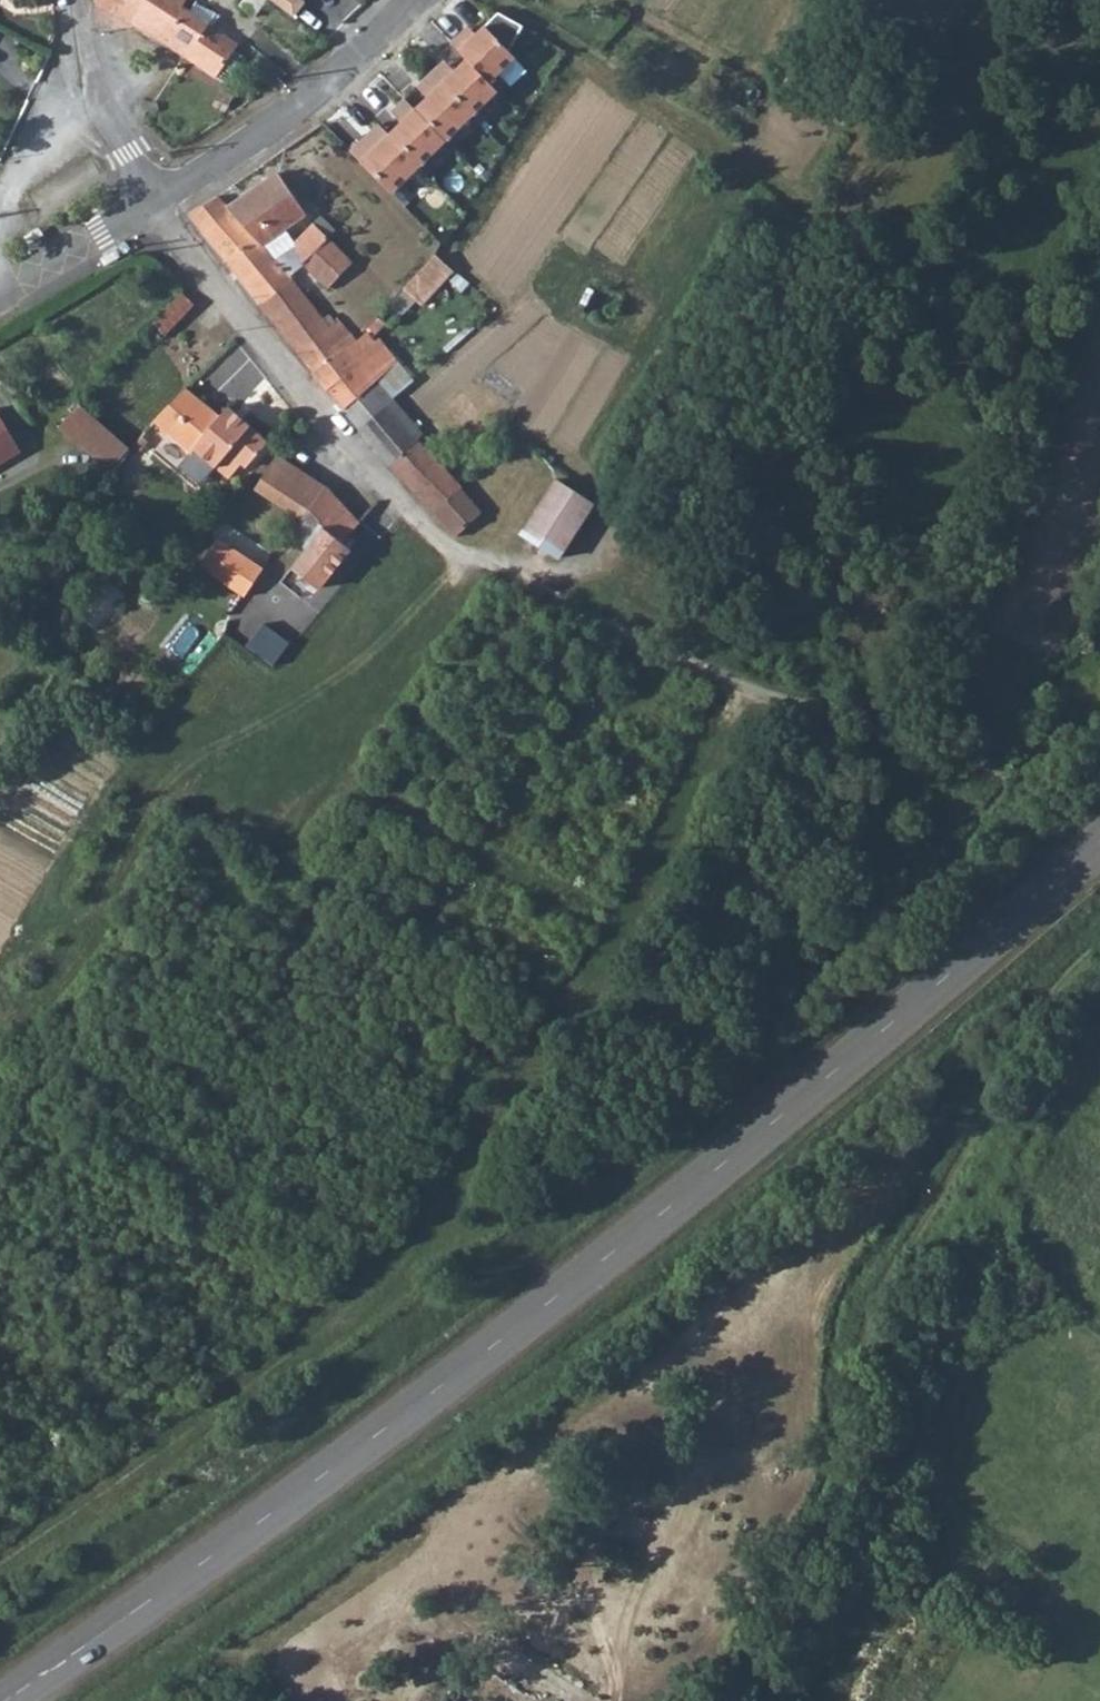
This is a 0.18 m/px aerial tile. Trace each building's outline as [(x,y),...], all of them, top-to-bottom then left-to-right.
[(122,0),(99,0),(96,4),(112,15),(122,0)] [(150,0),(122,0),(112,15),(132,25),(150,0)] [(182,54),(215,77),(237,45),(214,30),(221,18),(196,4),(190,13),(181,8),(186,0),(150,0),(132,25),(150,34),(182,54)] [(379,124),(350,152),(393,195),(498,93),(490,85),(516,60),(509,53),(522,28),(498,14),(470,42),(462,34),(451,44),(467,61),(448,78),(438,67),(423,82),(433,93),(415,110),(405,99),(397,107),(407,117),(389,135),(379,124)] [(901,54),(910,36),(901,31),(892,49),(901,54)] [(260,245),(284,229),(305,214),(278,174),(236,202),(228,207),(260,245)] [(204,204),(188,213),(213,245),(260,305),(292,282),(290,278),(260,245),(228,207),(218,196),(204,204)] [(327,238),(333,230),(319,217),(312,224),(327,238)] [(298,260),(303,265),(328,289),(354,264),(327,238),(312,224),(295,242),(298,260)] [(30,243),(46,233),(41,225),(25,235),(30,243)] [(290,278),(303,265),(298,260),(295,242),(284,229),(260,245),(290,278)] [(107,265),(124,255),(119,247),(102,257),(107,265)] [(438,255),(406,290),(425,306),(456,271),(438,255)] [(297,353),(329,327),(324,320),(292,282),(260,305),(297,353)] [(161,330),(166,335),(194,305),(182,292),(153,323),(161,330)] [(329,327),(336,321),(334,319),(330,314),(324,320),(329,327)] [(314,373),(345,350),(356,341),(338,320),(336,321),(329,327),(297,353),(314,373)] [(157,334),(163,339),(166,335),(161,330),(157,334)] [(343,411),(373,385),(386,375),(367,352),(375,343),(367,334),(358,343),(356,341),(345,350),(359,368),(328,392),(343,411)] [(367,352),(386,375),(400,363),(380,339),(375,343),(367,352)] [(328,392),(359,368),(345,350),(314,373),(328,392)] [(359,430),(386,407),(382,400),(373,385),(343,411),(359,430)] [(192,455),(195,451),(230,479),(234,475),(242,464),(247,468),(269,443),(254,431),(228,408),(221,416),(186,388),(154,422),(192,455)] [(406,484),(435,459),(418,441),(423,436),(392,402),(386,407),(359,430),(406,484)] [(110,473),(130,449),(79,406),(59,429),(110,473)] [(20,452),(0,417),(0,464),(20,452)] [(325,486),(276,458),(255,491),(302,521),(325,486)] [(436,516),(463,493),(461,491),(463,489),(450,475),(435,459),(406,484),(436,516)] [(578,529),(593,504),(555,481),(540,506),(578,529)] [(305,551),(322,527),(343,542),(350,534),(361,523),(338,498),(326,485),(325,486),(302,521),(289,540),(305,551)] [(455,538),(457,536),(479,514),(481,512),(463,493),(436,516),(455,538)] [(521,536),(559,559),(578,529),(540,506),(521,536)] [(472,546),(492,526),(479,514),(457,536),(472,546)] [(293,568),(321,587),(351,548),(343,542),(322,527),(305,551),(298,561),(293,568)] [(244,598),(262,570),(218,540),(199,567),(244,598)] [(298,561),(305,551),(289,540),(282,550),(298,561)] [(265,620),(249,644),(276,663),(293,639),(265,620)]
